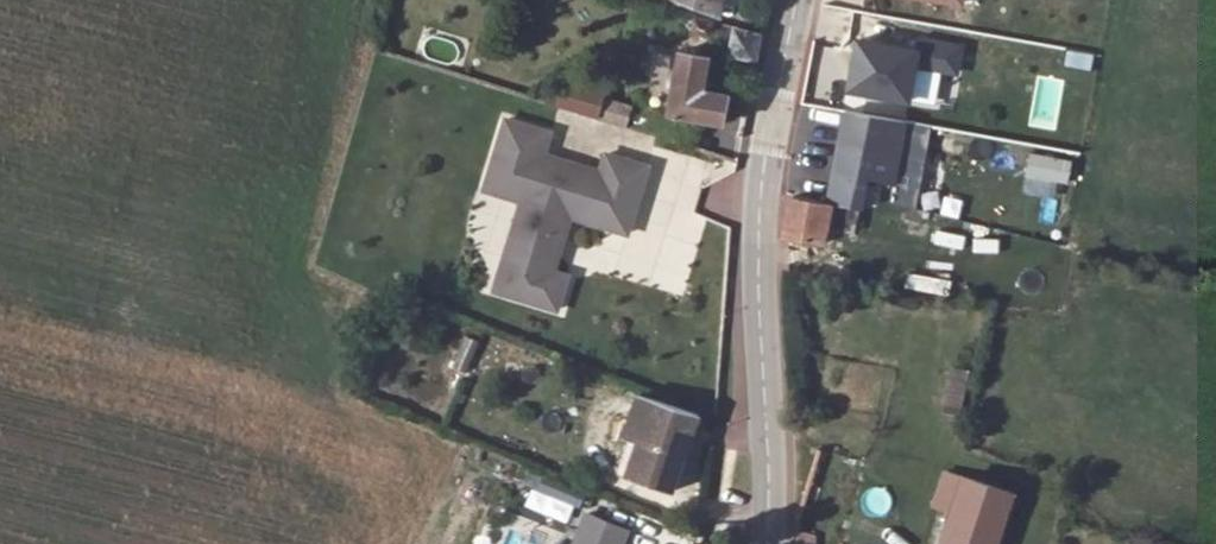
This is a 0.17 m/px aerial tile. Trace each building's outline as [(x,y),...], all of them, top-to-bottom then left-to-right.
[(1022,9),(1024,0),(966,0),(1022,9)] [(721,35),(724,22),(700,17),(697,30),(721,35)] [(759,53),(764,30),(744,26),(739,48),(759,53)] [(857,33),(851,67),(909,78),(914,45),(857,33)] [(745,126),(751,94),(717,86),(723,59),(692,51),(679,112),(745,126)] [(827,191),(833,193),(857,197),(865,169),(895,175),(909,78),(851,67),(827,191)] [(568,83),(562,109),(633,129),(639,106),(605,96),(606,92),(568,83)] [(539,132),(494,119),(476,183),(495,189),(493,196),(511,201),(505,223),(522,228),(513,262),(496,257),(486,291),(549,309),(559,275),(545,271),(549,255),(546,249),(550,236),(554,237),(561,215),(618,231),(637,164),(595,152),(590,170),(532,154),(539,132)] [(620,127),(614,145),(645,155),(651,138),(620,127)] [(614,278),(684,296),(704,216),(690,213),(698,181),(658,172),(655,186),(673,190),(662,237),(645,233),(649,218),(631,214),(614,278)] [(955,221),(996,224),(999,183),(957,180),(955,221)] [(495,189),(476,183),(473,190),(493,196),(495,189)] [(827,191),(792,186),(785,222),(823,234),(833,193),(827,191)] [(522,228),(505,223),(496,257),(513,262),(522,228)] [(934,231),(931,244),(960,249),(962,237),(934,231)] [(902,276),(900,290),(929,294),(931,280),(902,276)] [(961,411),(964,370),(945,368),(942,410),(961,411)] [(692,413),(631,388),(623,409),(614,406),(605,434),(612,437),(608,450),(618,459),(616,470),(662,490),(692,413)] [(824,439),(803,503),(799,543),(851,543),(853,521),(843,517),(862,450),(824,439)] [(927,493),(917,527),(936,532),(933,543),(987,543),(996,510),(927,493)] [(585,509),(569,543),(622,543),(629,527),(585,509)]
